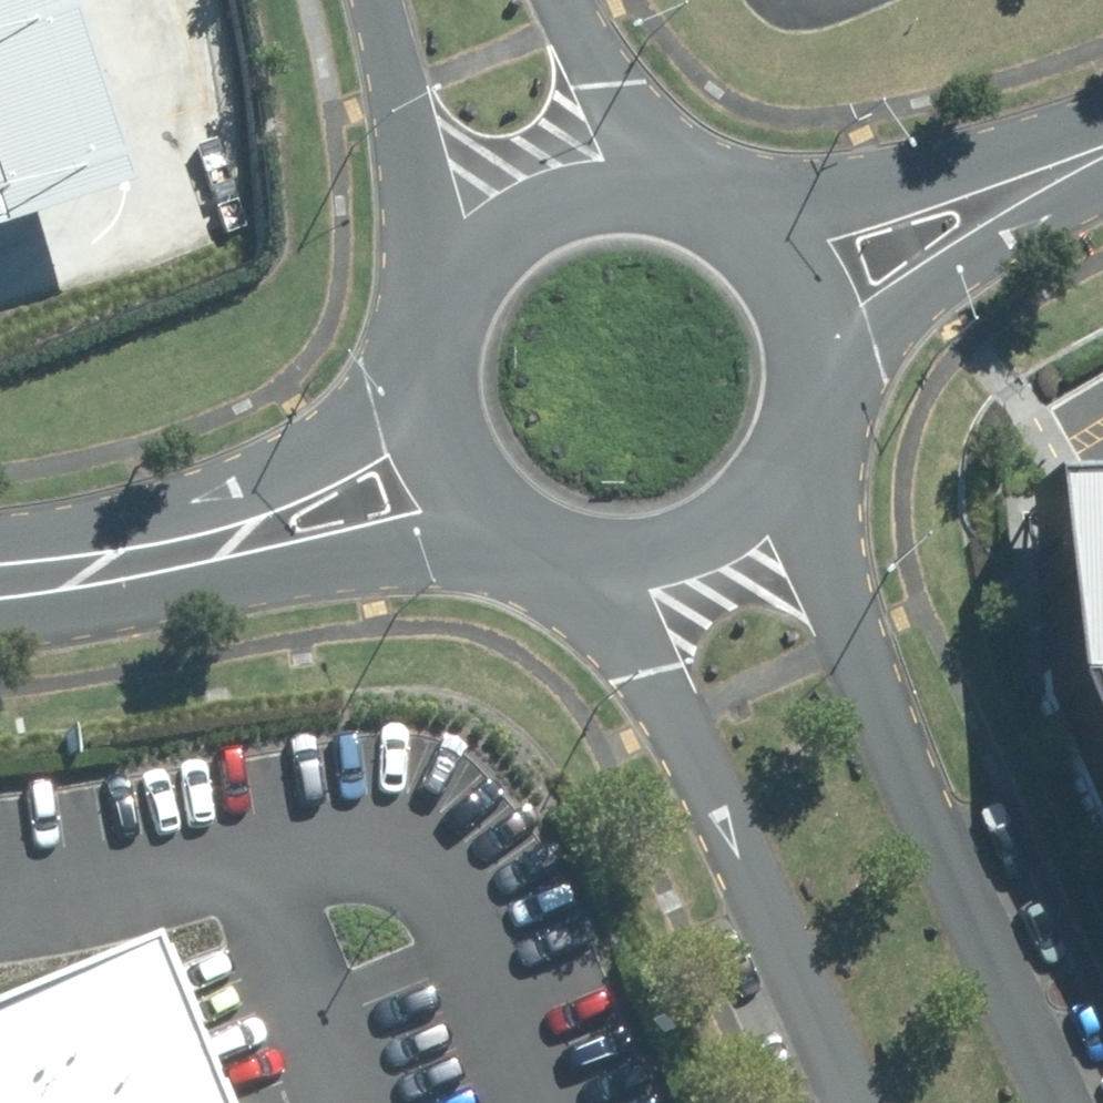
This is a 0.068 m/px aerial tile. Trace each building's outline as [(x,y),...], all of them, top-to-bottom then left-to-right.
[(120,194),(57,0),(0,0),(0,233),(120,194)] [(1030,493),(1050,698),(1102,815),(1102,490),(1030,493)] [(144,941),(0,1003),(0,1102),(215,1102),(144,941)]
